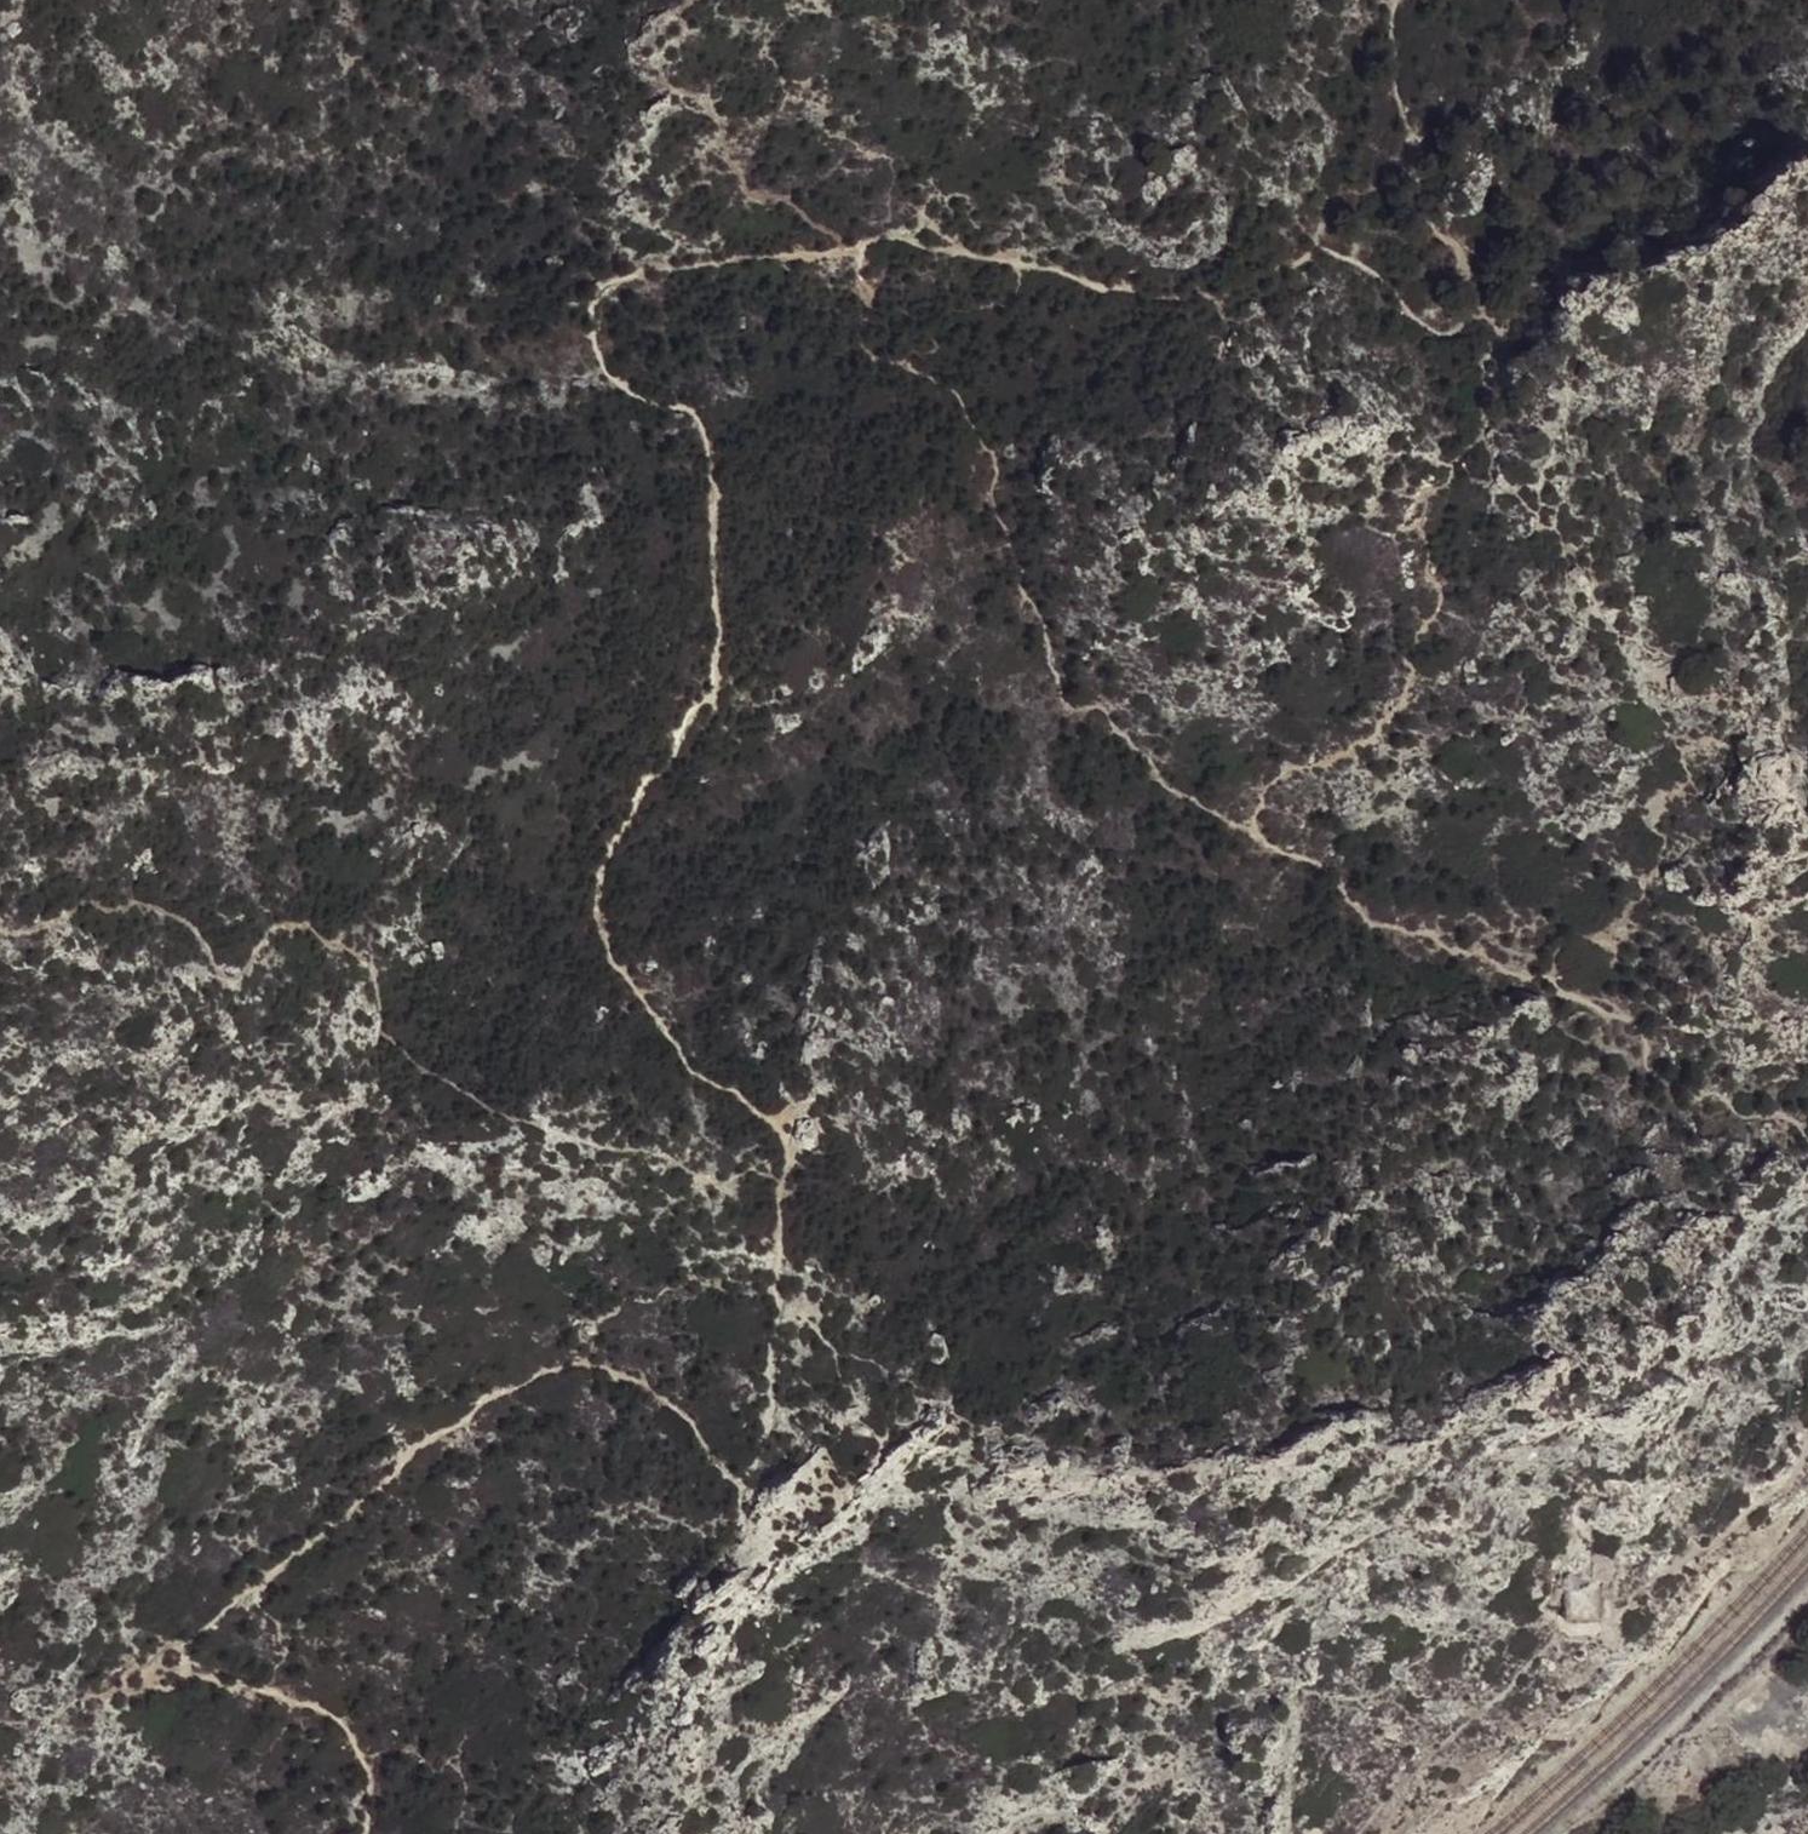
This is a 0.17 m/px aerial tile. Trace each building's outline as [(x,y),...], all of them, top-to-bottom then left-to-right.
[(1600,1582),(1562,1582),(1560,1622),(1600,1620),(1600,1582)]
